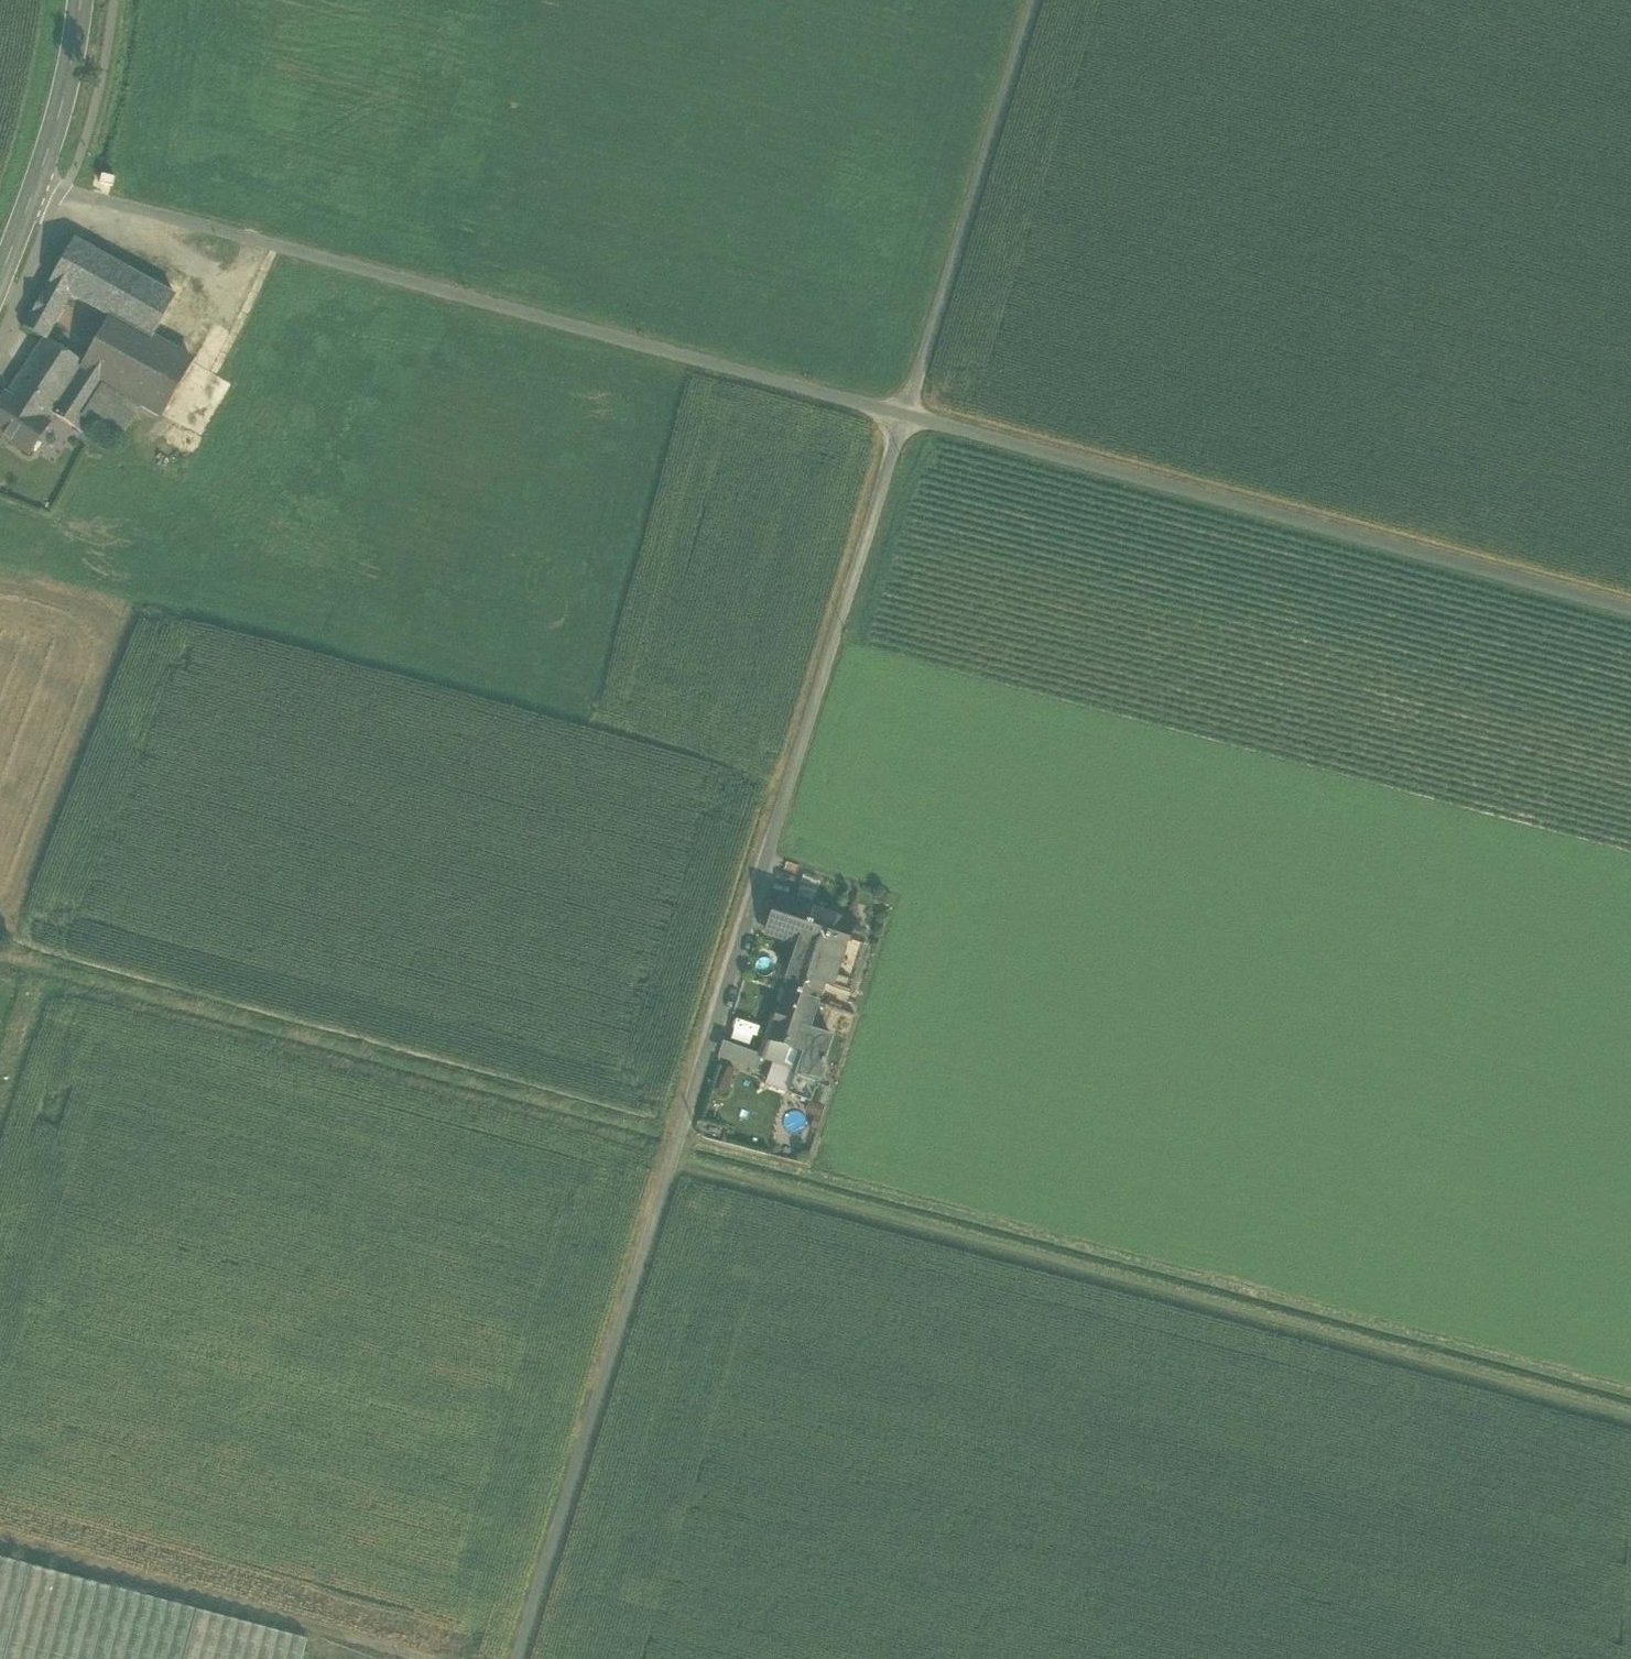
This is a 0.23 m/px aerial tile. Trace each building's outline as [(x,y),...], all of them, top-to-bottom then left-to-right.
[(112,187),(114,177),(101,174),(99,184),(112,187)] [(152,336),(174,295),(149,281),(125,268),(72,238),(48,281),(70,293),(113,316),(152,336)] [(149,281),(159,262),(136,250),(125,268),(149,281)] [(185,274),(161,260),(159,262),(149,281),(174,295),(180,284),(185,274)] [(70,293),(48,281),(39,296),(62,308),(70,293)] [(205,297),(180,284),(174,295),(152,336),(174,351),(205,297)] [(62,308),(39,296),(31,310),(54,323),(62,308)] [(54,323),(31,310),(22,327),(45,340),(46,338),(54,323)] [(113,316),(87,364),(108,377),(105,381),(141,403),(160,414),(190,361),(174,351),(152,336),(113,316)] [(87,364),(46,338),(45,340),(19,378),(31,386),(29,389),(55,406),(52,411),(74,426),(83,413),(105,381),(108,377),(87,364)] [(19,378),(7,395),(4,393),(0,399),(0,432),(27,451),(47,422),(45,421),(52,411),(55,406),(29,389),(31,386),(19,378)] [(141,403),(105,381),(83,413),(95,422),(121,437),(141,403)] [(95,422),(83,413),(74,426),(86,435),(95,422)] [(810,907),(784,899),(773,934),(798,943),(810,907)] [(831,983),(846,938),(840,937),(846,920),(810,907),(798,943),(807,946),(799,970),(790,967),(781,991),(816,1003),(823,984),(824,981),(831,983)] [(840,937),(846,938),(852,921),(846,920),(840,937)] [(846,938),(831,983),(850,990),(865,945),(846,938)] [(807,946),(798,943),(790,967),(799,970),(807,946)] [(831,983),(830,986),(850,993),(850,990),(831,983)] [(816,1003),(781,991),(765,1039),(766,1040),(803,1053),(823,1060),(831,1036),(828,1035),(828,1036),(807,1030),(816,1003)] [(803,1053),(766,1040),(760,1058),(772,1062),(789,1068),(788,1071),(795,1074),(803,1053)] [(753,1055),(724,1044),(720,1057),(748,1067),(753,1055)] [(823,1060),(803,1053),(795,1074),(815,1082),(822,1063),(823,1064),(824,1060),(823,1060)] [(789,1068),(772,1062),(764,1084),(789,1093),(795,1074),(788,1071),(789,1068)] [(815,1082),(795,1074),(789,1093),(809,1100),(815,1082)] [(0,1557),(0,1658),(301,1658),(306,1638),(0,1557)]
